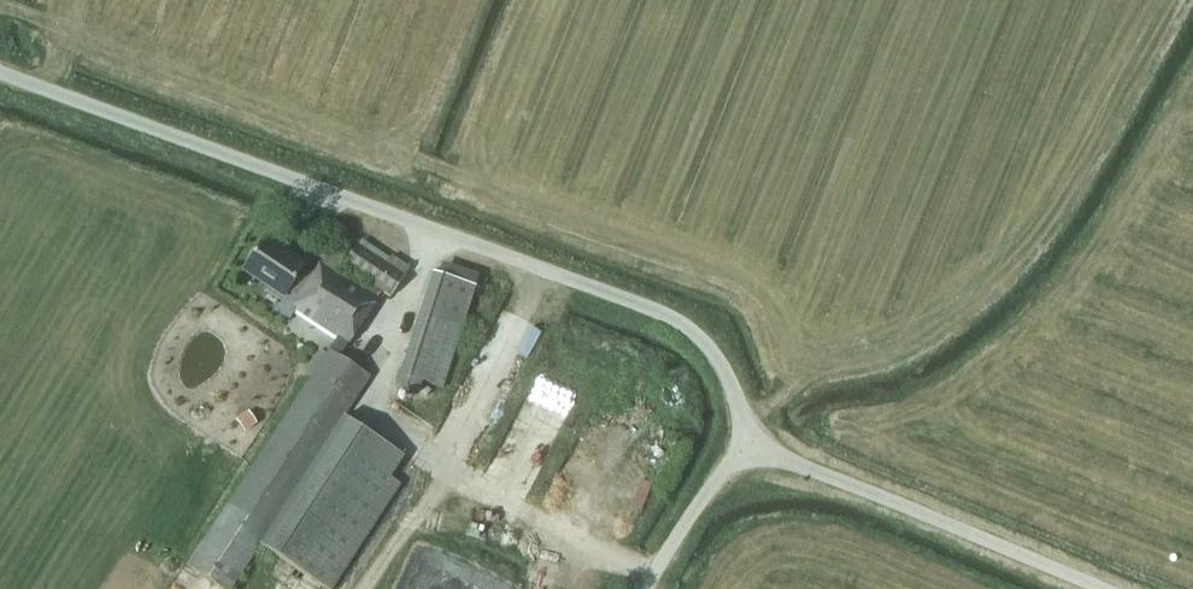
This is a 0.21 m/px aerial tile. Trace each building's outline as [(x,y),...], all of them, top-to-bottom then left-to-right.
[(365,292),(335,273),(343,260),(329,251),(318,268),(316,267),(309,278),(299,272),(302,267),(262,240),(242,271),(282,297),(286,291),(296,298),(292,304),(297,307),(293,314),(335,341),(188,565),(225,588),(230,588),(260,543),(330,588),(331,588),(400,485),(390,478),(404,456),(344,417),(369,379),(338,359),(381,293),(389,298),(403,278),(410,268),(391,255),(384,265),(358,247),(344,267),(370,285),(365,292)] [(424,310),(464,323),(476,286),(436,273),(424,310)] [(524,350),(536,356),(548,332),(536,326),(524,350)] [(243,430),(255,422),(249,414),(237,422),(243,430)]
